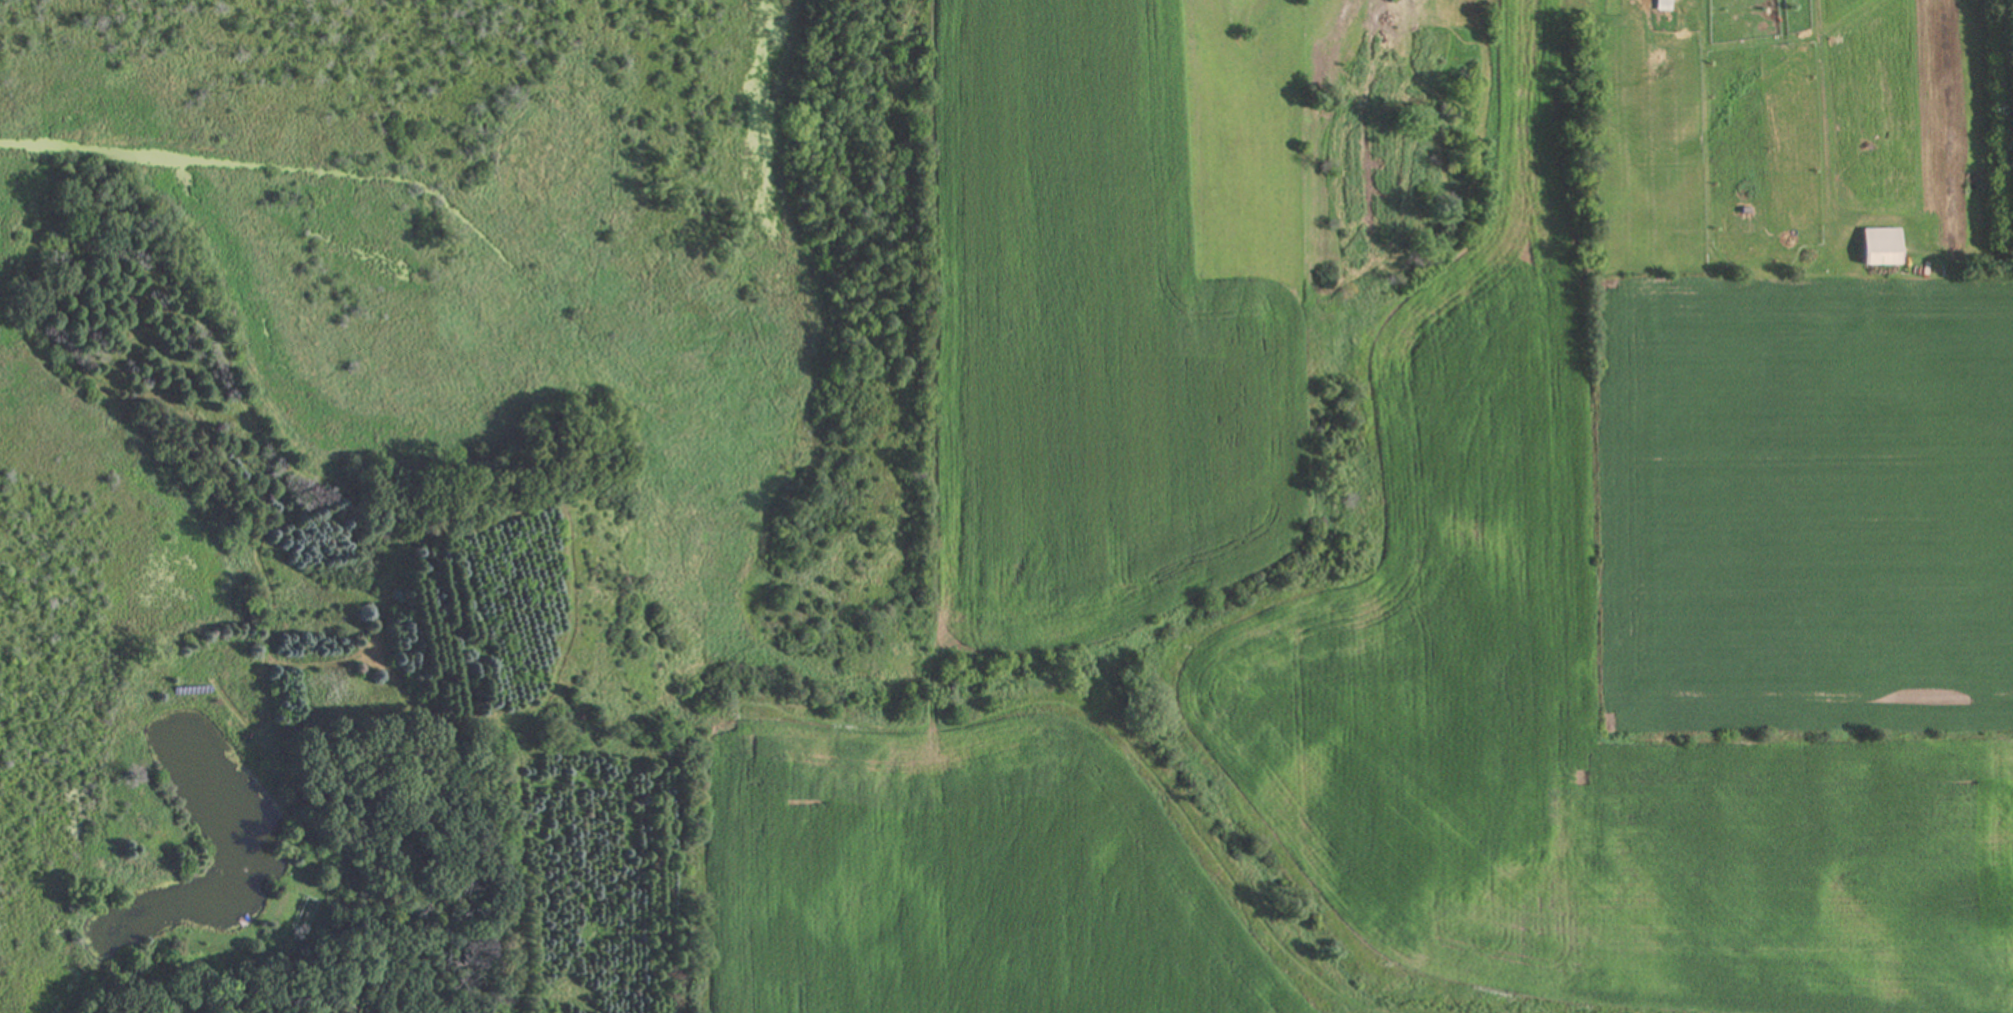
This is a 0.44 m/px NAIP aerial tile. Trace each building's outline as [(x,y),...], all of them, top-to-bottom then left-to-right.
[(1653,10),(1668,10),(1668,0),(1653,0),(1653,10)] [(1857,264),(1895,264),(1895,228),(1857,228),(1857,264)]
